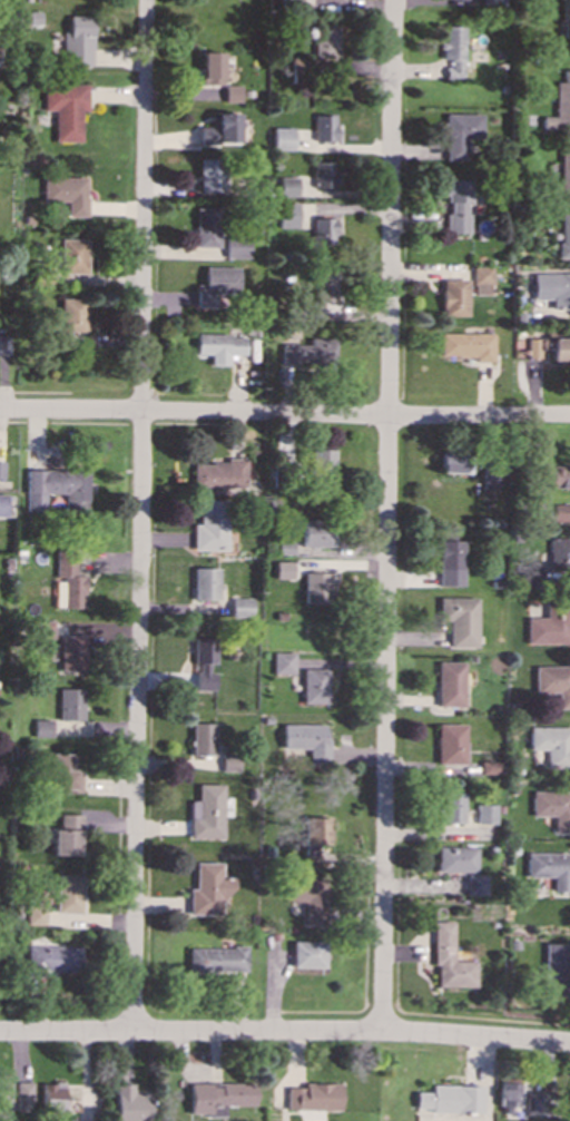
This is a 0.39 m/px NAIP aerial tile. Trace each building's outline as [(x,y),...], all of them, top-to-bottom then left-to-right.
[(569,38),(569,0),(562,0),(561,38),(569,38)] [(62,32),(63,66),(92,66),(91,14),(68,16),(69,31),(62,32)] [(337,24),(314,24),(313,58),(337,58),(337,24)] [(464,27),(442,26),(441,60),(448,60),(448,78),(462,79),(464,27)] [(222,85),(222,52),(202,51),(200,83),(222,85)] [(311,58),(291,58),(291,82),(311,82),(311,58)] [(554,116),(541,116),(541,129),(569,129),(569,70),(562,70),(562,82),(553,82),(554,116)] [(87,86),(43,85),(43,110),(55,110),(53,141),(80,141),(80,111),(87,111),(87,86)] [(224,101),(240,102),(240,85),(224,85),(224,101)] [(238,112),(210,112),(212,126),(198,127),(198,146),(238,145),(238,112)] [(482,114),(443,114),(443,159),(466,160),(466,138),(482,139),(482,114)] [(336,116),(314,115),(313,140),(335,141),(336,116)] [(292,150),(293,128),(273,127),(272,150),(292,150)] [(559,149),(558,194),(569,194),(569,150),(559,149)] [(198,158),(198,191),(223,193),(224,159),(198,158)] [(334,187),(334,163),(313,163),(313,187),(334,187)] [(66,201),(67,217),(86,216),(85,177),(42,178),(42,201),(66,201)] [(297,196),(297,177),(279,177),(279,196),(297,196)] [(470,180),(446,179),(445,233),(466,234),(468,201),(470,201),(470,180)] [(277,227),(296,228),(297,203),(278,203),(277,227)] [(194,247),(217,247),(218,208),(195,208),(194,247)] [(559,213),(558,258),(569,258),(569,213),(559,213)] [(332,244),(333,235),(337,235),(337,219),(313,218),(312,243),(332,244)] [(247,258),(248,237),(224,237),(224,257),(247,258)] [(59,273),(86,274),(86,239),(59,238),(59,273)] [(491,266),(472,266),(472,294),(490,295),(491,266)] [(195,306),(215,307),(215,292),(237,293),(237,267),(203,267),(203,285),(195,284),(195,306)] [(335,302),(335,272),(312,271),(311,302),(335,302)] [(551,299),(551,309),(569,309),(569,273),(531,273),(532,299),(551,299)] [(465,316),(466,279),(442,279),(441,316),(465,316)] [(59,332),(85,332),(85,297),(59,298),(59,332)] [(439,356),(474,356),(474,362),(492,362),(492,333),(440,333),(439,356)] [(244,335),(195,334),(195,354),(209,354),(209,365),(227,365),(228,355),(244,355),(244,335)] [(9,335),(0,335),(0,353),(8,353),(9,335)] [(334,338),(307,338),(307,344),(279,344),(279,365),(334,364),(334,338)] [(527,357),(539,357),(539,351),(550,351),(550,362),(569,362),(569,338),(527,338),(527,357)] [(334,450),(312,450),(311,486),(333,486),(334,450)] [(463,461),(463,455),(440,454),(440,472),(471,473),(472,461),(463,461)] [(245,458),(224,458),(224,463),(191,462),(190,486),(244,488),(245,458)] [(500,489),(501,462),(482,462),(481,488),(500,489)] [(548,488),(569,489),(569,468),(549,468),(548,488)] [(26,511),(45,511),(45,494),(62,494),(62,514),(87,514),(87,470),(26,470),(26,511)] [(191,550),(224,551),(225,500),(198,499),(198,524),(191,524),(191,550)] [(569,504),(553,503),(553,522),(569,523),(569,504)] [(301,547),(333,547),(333,520),(301,520),(301,547)] [(462,587),(463,540),(439,540),(438,586),(462,587)] [(76,561),(55,560),(55,577),(62,577),(61,608),(83,608),(83,576),(76,576),(76,561)] [(274,579),(291,579),(292,561),(274,561),(274,579)] [(217,568),(193,568),(191,600),(217,600),(217,568)] [(303,572),(303,603),(335,602),(334,571),(303,572)] [(250,598),(228,599),(229,618),(250,618),(250,598)] [(448,621),(446,647),(475,648),(476,598),(439,598),(438,621),(448,621)] [(527,645),(569,643),(569,633),(569,605),(544,606),(544,617),(525,618),(527,645)] [(52,621),(32,621),(32,638),(52,638),(52,621)] [(59,670),(83,670),(85,636),(60,635),(59,670)] [(213,690),(213,672),(212,672),(213,638),(193,638),(191,690),(213,690)] [(294,673),(294,652),(273,652),(273,673),(294,673)] [(436,707),(462,707),(463,661),(436,661),(436,707)] [(569,708),(569,666),(533,667),(533,692),(557,692),(557,709),(569,708)] [(327,669),(303,669),(302,702),(327,704),(327,669)] [(59,719),(82,720),(83,689),(59,688),(59,719)] [(51,737),(52,719),(35,719),(33,737),(51,737)] [(213,722),(190,724),(190,756),(213,755),(213,722)] [(282,749),(307,748),(308,763),(327,763),(326,724),(282,725),(282,749)] [(463,764),(464,725),(436,724),(435,764),(463,764)] [(529,750),(544,750),(546,767),(569,766),(569,727),(529,727),(529,750)] [(82,791),(82,771),(75,771),(75,754),(52,754),(51,790),(82,791)] [(237,770),(237,754),(219,755),(220,771),(237,770)] [(498,774),(498,761),(479,761),(480,775),(498,774)] [(222,838),(223,785),(198,784),(197,818),(189,818),(189,837),(222,838)] [(439,823),(462,824),(463,794),(440,793),(439,823)] [(475,804),(475,823),(495,824),(495,805),(475,804)] [(52,855),(81,855),(81,814),(60,814),(60,828),(52,828),(52,855)] [(435,872),(474,873),(475,847),(436,846),(435,872)] [(551,877),(552,892),(569,891),(569,868),(568,868),(567,853),(525,853),(525,877),(551,877)] [(188,914),(228,915),(229,877),(220,876),(220,862),(195,862),(194,888),(188,888),(188,914)] [(484,874),(465,875),(465,894),(485,894),(484,874)] [(57,913),(81,914),(82,875),(58,875),(57,913)] [(287,877),(287,902),(303,902),(303,924),(325,924),(326,878),(287,877)] [(45,905),(27,905),(27,925),(46,925),(45,905)] [(474,986),(474,961),(452,961),(452,921),(433,921),(433,987),(474,986)] [(323,967),(324,942),(291,941),(291,967),(323,967)] [(566,944),(543,943),(543,995),(566,996),(566,944)] [(80,946),(28,945),(27,971),(79,972),(80,946)] [(187,947),(187,973),(246,972),(245,946),(187,947)] [(30,1111),(31,1082),(16,1082),(14,1111),(30,1111)] [(188,1083),(189,1113),(207,1113),(207,1117),(224,1117),(224,1105),(255,1105),(254,1082),(188,1083)] [(498,1109),(518,1110),(518,1083),(499,1082),(498,1109)] [(41,1083),(40,1111),(62,1111),(63,1083),(41,1083)] [(115,1083),(114,1120),(148,1120),(149,1093),(132,1092),(132,1084),(115,1083)] [(286,1088),(285,1110),(338,1111),(340,1083),(302,1083),(302,1088),(286,1088)] [(430,1112),(482,1113),(482,1085),(431,1085),(431,1092),(415,1092),(415,1108),(430,1109),(430,1112)] [(552,1117),(552,1093),(525,1092),(524,1115),(552,1117)]
